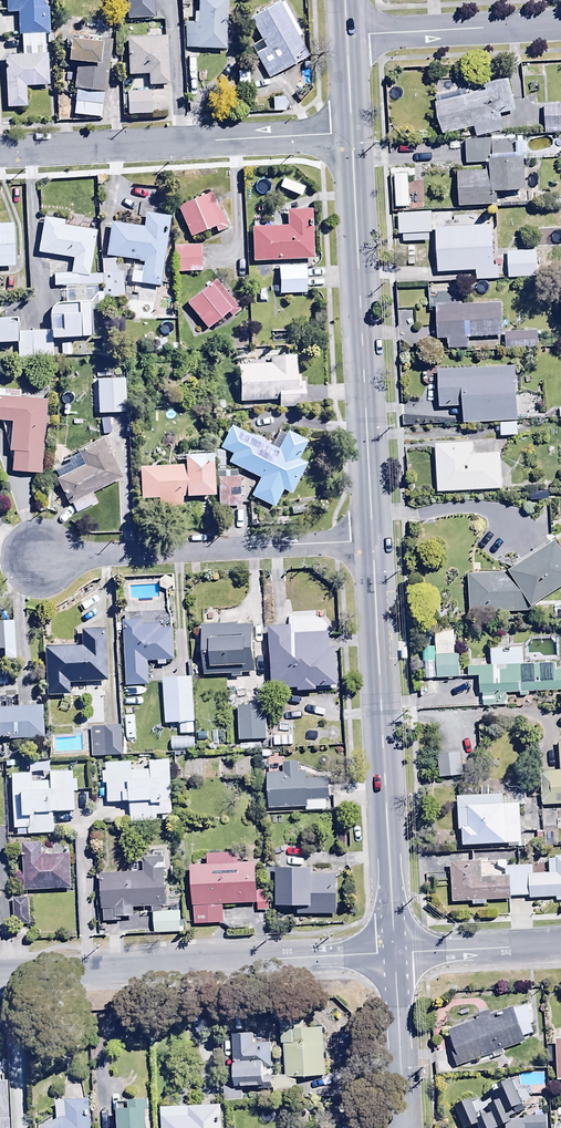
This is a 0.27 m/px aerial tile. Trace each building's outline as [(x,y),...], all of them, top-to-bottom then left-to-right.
[(8,16),(19,15),(20,38),(22,37),(23,60),(7,61),(8,112),(28,111),(27,90),(48,90),(46,37),(51,37),(50,9),(44,9),(44,0),(7,0),(8,16)] [(129,21),(155,20),(154,0),(128,0),(129,21)] [(182,50),(226,52),(228,0),(201,0),(200,15),(196,15),(195,26),(183,25),(182,50)] [(262,44),(252,49),(269,81),(310,60),(299,40),(302,38),(285,5),(251,23),(262,44)] [(103,121),(113,42),(74,37),(74,44),(71,44),(68,66),(77,67),(74,92),(77,93),(74,117),(103,121)] [(168,40),(128,41),(129,78),(150,77),(150,86),(169,86),(168,40)] [(251,72),(239,72),(239,90),(251,90),(251,72)] [(488,94),(437,106),(444,136),(475,129),(477,139),(506,133),(502,116),(516,112),(509,80),(488,85),(489,87),(487,88),(488,94)] [(151,95),(128,95),(128,117),(151,117),(151,95)] [(273,98),(274,111),(284,111),(284,97),(273,98)] [(545,108),(546,135),(560,134),(560,107),(545,108)] [(515,142),(466,142),(466,164),(489,164),(489,157),(515,157),(515,142)] [(460,173),(460,207),(498,207),(497,194),(526,194),(525,160),(492,161),(492,173),(460,173)] [(213,196),(179,209),(193,241),(226,227),(213,196)] [(288,229),(253,230),(254,265),(315,262),(313,212),(288,213),(288,229)] [(111,226),(106,259),(143,263),(142,270),(133,269),(131,286),(162,290),(170,218),(146,216),(145,229),(111,226)] [(117,261),(102,261),(103,276),(91,277),(97,233),(64,228),(65,223),(44,220),(38,256),(73,261),(72,275),(54,275),(55,289),(103,288),(103,297),(111,296),(111,300),(124,300),(123,274),(117,274),(117,261)] [(16,269),(14,226),(0,226),(0,270),(16,269)] [(495,230),(438,231),(439,274),(477,273),(478,283),(499,283),(499,269),(496,269),(495,230)] [(201,247),(175,248),(175,274),(201,274),(201,247)] [(537,253),(508,255),(510,280),(538,278),(537,253)] [(306,270),(279,271),(280,297),(306,297),(306,270)] [(187,305),(208,332),(229,316),(231,318),(239,312),(217,283),(187,305)] [(53,318),(53,342),(83,341),(83,339),(94,338),(94,309),(98,309),(98,297),(66,297),(66,306),(54,306),(50,318),(53,318)] [(463,304),(437,306),(440,342),(450,341),(450,352),(471,350),(470,340),(505,337),(503,305),(464,308),(463,304)] [(51,333),(20,335),(19,321),(0,322),(0,348),(18,347),(19,361),(53,360),(51,333)] [(538,333),(507,335),(508,352),(539,350),(538,333)] [(158,344),(158,353),(178,353),(178,344),(158,344)] [(241,367),(242,403),(280,402),(280,410),(306,410),(306,385),(302,385),(301,378),(298,378),(298,356),(284,356),(284,360),(270,360),(270,366),(241,367)] [(517,369),(439,372),(441,409),(464,408),(465,425),(520,423),(517,369)] [(106,388),(105,424),(128,424),(129,389),(106,388)] [(0,391),(0,423),(12,424),(10,454),(14,454),(13,475),(43,477),(47,401),(22,401),(22,391),(0,391)] [(518,425),(500,425),(501,438),(518,438),(518,425)] [(278,432),(271,448),(231,429),(221,449),(234,455),(229,465),(260,480),(252,499),(274,510),(283,491),(293,496),(307,467),(299,464),(309,444),(288,433),(287,436),(278,432)] [(71,466),(56,474),(71,507),(73,506),(77,514),(96,505),(92,496),(123,482),(104,441),(79,453),(81,456),(69,462),(71,466)] [(437,446),(439,494),(503,491),(501,455),(475,456),(475,445),(437,446)] [(186,468),(140,469),(142,501),(160,501),(160,511),(184,511),(184,499),(215,499),(214,454),(206,454),(206,458),(186,458),(186,468)] [(237,505),(241,505),(240,480),(238,480),(238,474),(220,475),(221,485),(219,485),(220,509),(237,508),(237,505)] [(559,542),(511,573),(469,575),(470,616),(536,613),(536,609),(560,593),(560,546),(559,542)] [(320,621),(313,619),(287,619),(287,631),(272,631),(273,694),(300,693),(300,695),(317,695),(317,690),(338,689),(337,653),(330,653),(330,634),(327,626),(320,621)] [(144,623),(124,624),(127,689),(149,688),(148,663),(175,662),(174,631),(161,631),(161,628),(144,628),(144,623)] [(3,653),(4,662),(16,661),(14,624),(0,625),(0,653),(3,653)] [(254,628),(203,629),(203,678),(255,677),(254,628)] [(81,649),(46,651),(48,699),(70,698),(70,686),(108,685),(106,632),(81,633),(81,649)] [(455,634),(437,635),(438,681),(459,680),(459,656),(455,656),(455,634)] [(520,695),(520,699),(530,698),(530,693),(560,692),(560,665),(523,664),(523,648),(492,648),(492,668),(469,668),(468,679),(479,679),(480,697),(482,697),(482,707),(507,707),(507,695),(520,695)] [(435,650),(424,650),(424,681),(436,681),(435,650)] [(193,682),(163,683),(166,727),(196,726),(193,682)] [(0,711),(0,742),(44,741),(42,709),(0,711)] [(266,709),(238,710),(240,743),(267,742),(266,709)] [(93,730),(93,758),(122,758),(121,729),(93,730)] [(560,746),(560,775),(543,776),(544,808),(560,807),(560,746)] [(460,754),(438,757),(441,781),(463,779),(460,754)] [(136,773),(136,766),(107,766),(107,775),(104,775),(104,786),(108,786),(108,805),(132,805),(132,825),(158,825),(158,817),(173,817),(171,763),(151,764),(151,773),(136,773)] [(285,775),(268,776),(269,812),(306,811),(306,813),(330,812),(329,780),(307,781),(307,775),(300,775),(299,766),(285,766),(285,775)] [(31,776),(31,778),(11,778),(13,832),(29,831),(30,837),(56,836),(55,815),(75,814),(74,795),(79,795),(78,783),(75,783),(75,775),(47,777),(44,772),(31,776)] [(504,797),(458,800),(460,833),(463,833),(464,849),(521,846),(519,807),(505,808),(504,797)] [(542,810),(543,830),(560,829),(560,809),(542,810)] [(42,845),(24,847),(26,894),(73,891),(71,858),(43,859),(42,845)] [(243,867),(243,855),(208,857),(209,868),(192,869),(194,928),(225,926),(224,907),(258,906),(258,914),(269,913),(269,906),(275,905),(274,891),(260,892),(258,867),(243,867)] [(145,876),(103,878),(103,873),(96,873),(96,881),(102,880),(104,925),(119,925),(118,921),(134,920),(134,911),(154,910),(156,936),(181,935),(180,913),(162,914),(162,909),(168,908),(165,860),(144,861),(145,876)] [(507,863),(451,865),(452,905),(473,905),(473,907),(488,907),(488,904),(512,903),(512,899),(531,898),(531,901),(558,900),(558,904),(560,904),(560,860),(550,860),(550,876),(532,877),(532,868),(507,869),(507,863)] [(313,875),(278,875),(277,910),(298,910),(298,916),(337,916),(337,878),(313,878),(313,875)] [(30,901),(14,901),(14,926),(30,926),(30,901)] [(528,1006),(449,1031),(455,1052),(452,1053),(456,1068),(527,1046),(524,1039),(534,1036),(532,1027),(534,1027),(528,1006)] [(325,1030),(307,1031),(306,1017),(281,1019),(282,1047),(285,1047),(286,1078),(274,1078),(275,1101),(298,1099),(297,1082),(328,1080),(325,1030)] [(254,1036),(234,1037),(237,1092),(273,1091),(271,1048),(255,1048),(254,1036)] [(0,1086),(0,1127),(11,1127),(9,1085),(0,1086)] [(512,1085),(494,1093),(499,1105),(488,1110),(491,1118),(480,1123),(471,1104),(456,1111),(463,1127),(504,1127),(511,1125),(507,1117),(523,1110),(512,1085)] [(131,1102),(131,1113),(118,1113),(119,1127),(150,1127),(149,1101),(131,1102)] [(51,1127),(92,1127),(91,1103),(58,1105),(59,1123),(51,1127)] [(162,1110),(163,1127),(225,1127),(224,1107),(162,1110)] [(514,1123),(508,1127),(548,1127),(548,1119),(524,1120),(524,1123),(514,1123)]
